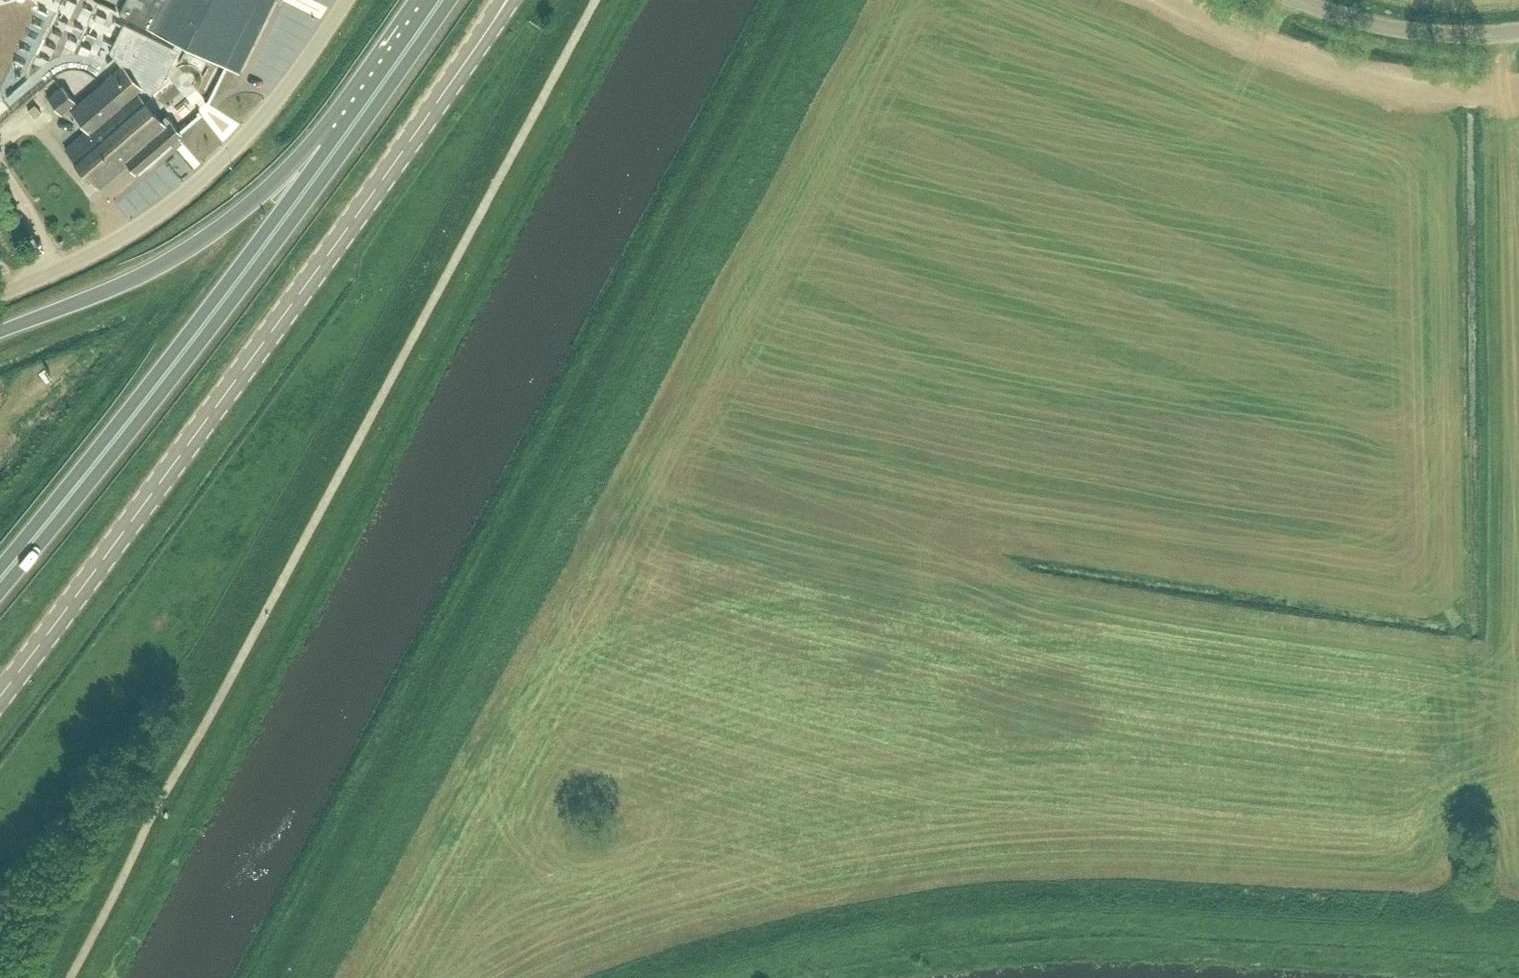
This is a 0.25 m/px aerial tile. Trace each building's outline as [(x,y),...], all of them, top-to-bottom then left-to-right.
[(118,11),(238,69),(238,68),(271,0),(123,0),(118,11)] [(148,77),(164,44),(121,22),(107,50),(120,64),(76,103),(51,75),(36,88),(44,97),(45,97),(59,114),(67,107),(85,128),(63,148),(97,187),(126,162),(134,171),(179,132),(168,119),(164,123),(142,98),(153,87),(148,77)]
